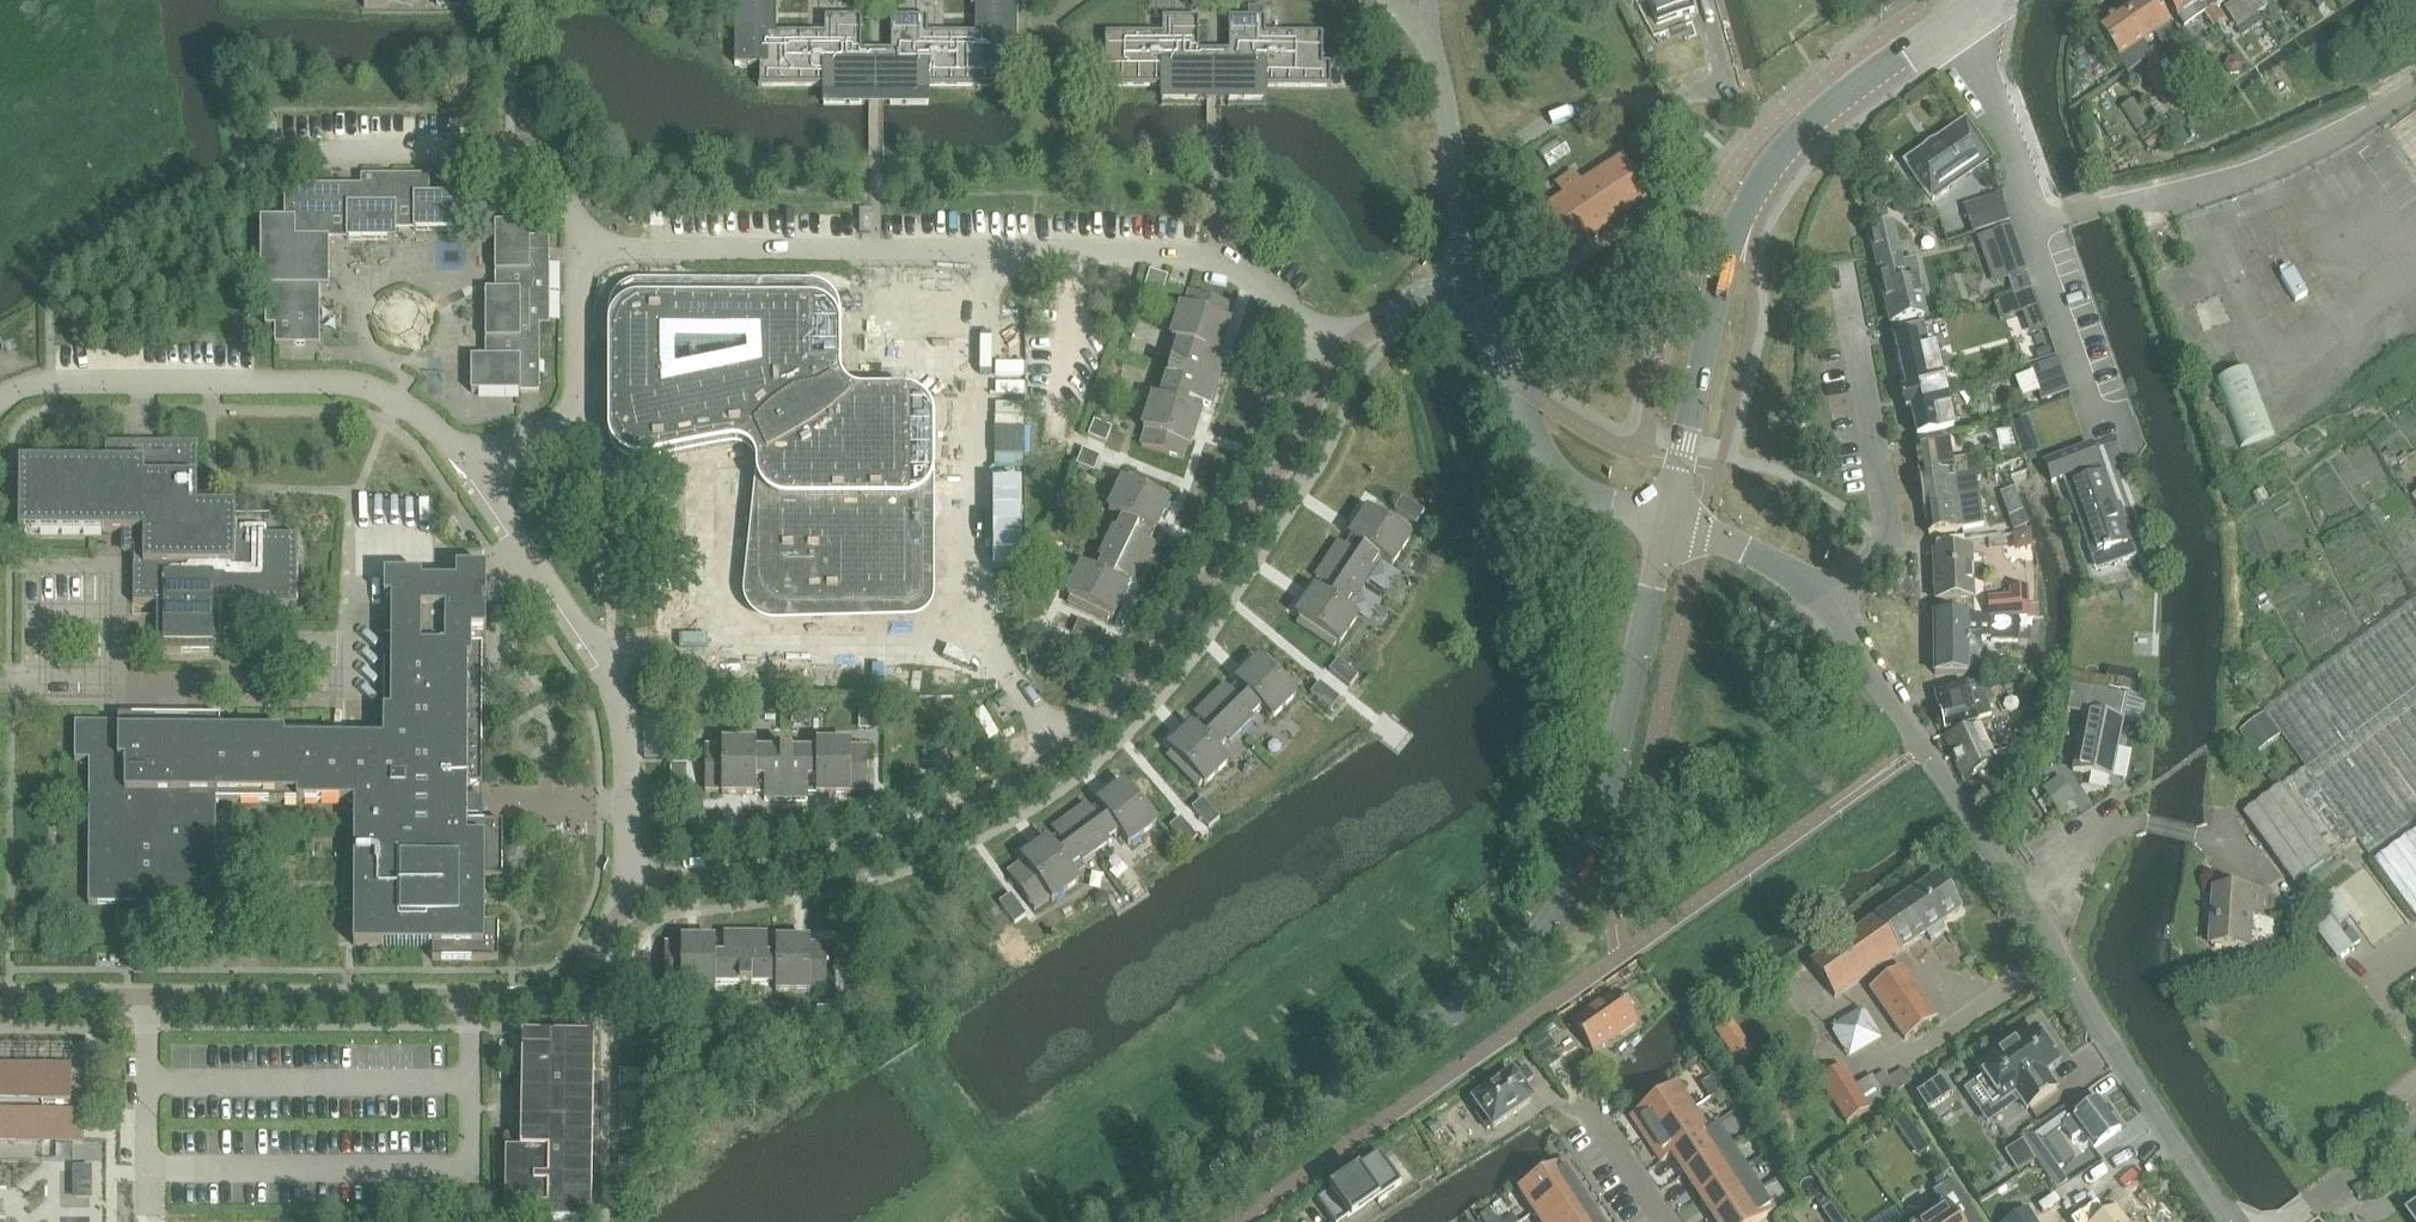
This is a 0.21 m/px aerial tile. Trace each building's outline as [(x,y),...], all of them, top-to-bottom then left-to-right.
[(365,10),(389,10),(389,2),(419,1),(419,0),(364,0),(365,10)] [(461,0),(438,0),(438,10),(461,9),(461,0)] [(1657,27),(1690,15),(1694,13),(1690,0),(1648,0),(1657,27)] [(2122,12),(2143,44),(2155,36),(2169,27),(2150,0),(2140,0),(2122,12)] [(2176,21),(2178,20),(2202,4),(2199,0),(2162,0),(2176,21)] [(2218,8),(2230,0),(2207,0),(2202,4),(2217,26),(2225,21),(2218,8)] [(2238,29),(2258,16),(2247,0),(2238,0),(2224,9),(2238,29)] [(2258,16),(2268,9),(2263,0),(2247,0),(2258,16)] [(2318,10),(2328,4),(2325,0),(2312,0),(2318,10)] [(2185,30),(2203,17),(2212,30),(2217,26),(2202,4),(2178,20),(2185,30)] [(2096,30),(2118,61),(2143,44),(2122,12),(2096,30)] [(891,52),(881,52),(862,52),(862,18),(824,18),(824,34),(767,34),(767,64),(759,64),(759,89),(824,88),(824,106),(929,106),(929,89),(994,89),(994,65),(986,64),(986,34),(929,34),(928,18),(891,18),(891,52)] [(1228,52),(1219,52),(1200,52),(1200,19),(1162,19),(1162,34),(1105,34),(1105,65),(1097,65),(1097,89),(1162,89),(1162,106),(1266,106),(1266,89),(1331,89),(1331,65),(1323,65),(1323,35),(1266,35),(1266,19),(1228,19),(1228,52)] [(2163,49),(2177,39),(2169,27),(2155,36),(2163,49)] [(2159,67),(2166,61),(2157,48),(2150,54),(2159,67)] [(2143,58),(2152,72),(2159,67),(2150,54),(2143,58)] [(2145,82),(2157,99),(2171,89),(2160,72),(2145,82)] [(1907,165),(1926,192),(1931,199),(1989,159),(1965,125),(1907,165)] [(2096,149),(2085,155),(2096,172),(2106,166),(2096,149)] [(1878,158),(1879,164),(1885,168),(1891,167),(1894,162),(1893,155),(1888,152),(1882,153),(1878,158)] [(1563,198),(1537,216),(1566,258),(1652,199),(1623,157),(1581,185),(1573,173),(1555,185),(1563,198)] [(361,187),(285,187),(285,220),(261,220),(261,289),(265,289),(265,327),(275,327),(275,346),(320,346),(320,289),(330,289),(330,241),(396,241),(396,232),(464,232),(464,197),(430,196),(430,178),(361,177),(361,187)] [(2000,196),(1964,208),(1973,235),(2009,223),(2007,217),(2000,196)] [(1906,200),(1893,203),(1895,213),(1901,216),(1910,214),(1906,200)] [(549,328),(549,296),(549,240),(530,240),(530,225),(495,225),(495,292),(486,292),(485,359),(471,359),(471,395),(521,395),(521,390),(540,390),(540,328),(549,328)] [(1920,283),(1916,262),(1900,266),(1892,227),(1869,232),(1890,326),(1924,318),(1917,284),(1920,283)] [(2010,228),(1992,234),(2008,280),(2027,274),(2010,228)] [(1550,271),(1545,282),(1556,286),(1561,275),(1550,271)] [(2282,277),(2295,301),(2307,295),(2293,271),(2282,277)] [(1150,272),(1145,288),(1163,294),(1168,278),(1150,272)] [(1172,341),(1179,344),(1170,373),(1216,387),(1223,367),(1217,365),(1220,356),(1230,324),(1227,323),(1232,307),(1190,294),(1185,310),(1182,309),(1172,341)] [(2035,298),(2023,302),(2028,316),(2039,312),(2035,298)] [(1972,300),(1959,304),(1962,314),(1975,310),(1972,300)] [(609,333),(609,334),(609,342),(609,418),(609,434),(609,435),(609,436),(609,437),(609,438),(609,439),(609,440),(610,440),(610,441),(610,442),(610,443),(611,444),(611,445),(611,446),(612,446),(612,447),(612,448),(613,449),(613,450),(614,450),(614,451),(615,452),(615,453),(616,453),(616,454),(617,454),(617,455),(618,456),(619,456),(619,457),(620,457),(620,458),(621,458),(621,459),(622,459),(622,460),(623,460),(624,460),(624,461),(625,461),(626,462),(627,462),(628,462),(628,463),(629,463),(630,463),(631,464),(632,464),(633,464),(634,464),(634,465),(635,465),(636,465),(637,465),(638,465),(639,465),(640,465),(641,465),(642,465),(643,465),(644,465),(645,465),(646,465),(647,464),(671,459),(720,449),(732,446),(733,446),(734,446),(735,446),(736,446),(737,446),(738,446),(739,446),(740,446),(741,446),(741,447),(742,447),(743,447),(744,447),(744,448),(745,448),(746,448),(746,449),(747,449),(748,449),(748,450),(749,450),(749,451),(750,451),(750,452),(751,452),(751,453),(752,453),(752,454),(753,454),(753,455),(754,455),(754,456),(754,457),(755,457),(755,458),(755,459),(756,459),(756,460),(756,461),(756,462),(756,463),(757,463),(757,464),(757,465),(757,466),(757,467),(757,473),(757,474),(757,475),(757,476),(757,477),(757,478),(757,479),(757,480),(756,479),(754,501),(745,584),(744,591),(744,592),(744,593),(744,594),(744,595),(744,596),(744,597),(744,598),(745,598),(745,599),(745,600),(745,601),(745,602),(746,603),(746,604),(746,605),(746,606),(747,606),(747,607),(747,608),(748,608),(748,609),(749,610),(749,611),(750,611),(750,612),(750,613),(751,613),(751,614),(752,614),(752,615),(753,615),(753,616),(754,616),(754,617),(755,617),(755,618),(756,618),(757,619),(758,620),(759,620),(759,621),(760,621),(761,621),(761,622),(762,622),(763,622),(763,623),(764,623),(765,623),(766,624),(767,624),(768,624),(769,624),(769,625),(770,625),(771,625),(772,625),(773,625),(774,625),(775,625),(776,625),(822,624),(902,622),(911,622),(912,622),(913,622),(914,622),(914,621),(915,621),(916,621),(917,621),(918,621),(919,620),(920,620),(921,620),(921,619),(922,619),(923,619),(923,618),(924,618),(924,617),(925,617),(926,617),(926,616),(927,616),(927,615),(928,615),(928,614),(929,614),(929,613),(930,613),(930,612),(931,611),(935,604),(935,603),(935,602),(935,601),(935,600),(935,599),(935,598),(936,598),(936,597),(936,473),(936,441),(936,425),(936,424),(935,424),(935,423),(935,422),(935,421),(935,420),(935,419),(935,418),(934,417),(934,416),(934,415),(933,414),(933,413),(933,412),(932,412),(932,411),(932,410),(931,410),(931,409),(930,408),(930,407),(929,406),(928,405),(927,404),(926,403),(926,402),(925,402),(924,401),(923,401),(923,400),(922,400),(922,399),(921,399),(920,398),(919,398),(918,397),(917,397),(916,396),(915,396),(914,396),(914,395),(913,395),(912,395),(911,395),(910,395),(910,394),(909,394),(908,394),(907,394),(906,394),(905,394),(904,394),(863,394),(862,394),(861,394),(860,394),(859,394),(858,393),(857,393),(856,393),(855,393),(855,392),(854,392),(853,392),(853,391),(852,391),(851,391),(851,390),(850,390),(850,389),(849,389),(848,388),(847,387),(847,386),(846,386),(846,385),(845,385),(845,384),(844,383),(844,382),(844,381),(843,381),(843,380),(843,379),(843,378),(842,378),(842,377),(842,376),(842,375),(842,374),(842,373),(842,334),(842,333),(842,332),(842,331),(842,330),(842,329),(841,328),(841,327),(841,326),(841,325),(840,324),(840,323),(840,322),(839,322),(839,321),(839,320),(838,319),(838,318),(837,318),(837,317),(837,316),(836,316),(836,315),(835,315),(835,314),(834,313),(833,313),(833,312),(832,311),(831,310),(830,309),(829,309),(829,308),(828,308),(827,307),(826,307),(826,306),(825,306),(824,306),(824,305),(823,305),(822,305),(821,304),(820,304),(819,304),(818,303),(817,303),(816,303),(815,303),(814,303),(813,303),(812,303),(811,303),(810,302),(739,303),(692,303),(672,303),(661,303),(649,302),(640,302),(639,303),(638,303),(637,303),(636,303),(635,303),(634,303),(633,303),(632,304),(631,304),(630,304),(629,304),(629,305),(628,305),(627,305),(627,306),(626,306),(625,306),(625,307),(624,307),(623,308),(622,308),(622,309),(621,309),(620,310),(619,310),(619,311),(618,312),(617,313),(616,313),(616,314),(615,315),(615,316),(614,316),(614,317),(613,318),(613,319),(612,320),(612,321),(611,322),(611,323),(611,324),(610,324),(610,325),(610,326),(610,327),(609,328),(609,329),(609,330),(609,331),(609,332),(609,333)] [(1925,324),(1892,332),(1892,334),(1895,344),(1906,393),(1902,394),(1904,403),(1944,394),(1934,349),(1930,350),(1928,338),(1925,324)] [(2058,361),(2030,371),(2042,403),(2069,393),(2058,361)] [(2275,436),(2249,369),(2215,382),(2240,449),(2275,436)] [(1201,414),(1204,406),(1210,408),(1216,387),(1170,373),(1160,402),(1154,399),(1143,432),(1147,433),(1142,449),(1183,462),(1188,446),(1191,447),(1202,414),(1201,414)] [(1944,394),(1904,403),(1906,413),(1910,412),(1916,440),(1953,432),(1944,394)] [(1106,445),(1113,429),(1095,422),(1088,438),(1106,445)] [(1949,445),(1914,451),(1918,477),(1940,473),(1941,477),(1946,477),(1947,481),(1955,480),(1954,479),(1951,462),(1949,445)] [(198,447),(105,446),(105,465),(19,464),(19,533),(122,534),(122,555),(134,555),(134,605),(158,605),(157,652),(221,653),(221,606),(297,607),(298,538),(236,538),(236,509),(198,509),(198,447)] [(2093,447),(2045,466),(2053,487),(2101,468),(2093,447)] [(1083,451),(1077,467),(1095,474),(1101,458),(1083,451)] [(2033,452),(2022,456),(2026,465),(2037,461),(2033,452)] [(1973,458),(1951,462),(1954,479),(1972,475),(1972,474),(1976,473),(1997,469),(1996,460),(1984,462),(1983,457),(1973,458)] [(1940,473),(1918,477),(1924,513),(1947,509),(1946,504),(1954,503),(1953,499),(1958,498),(1958,501),(1980,496),(1976,473),(1972,474),(1972,475),(1954,479),(1955,480),(1947,481),(1946,477),(1941,477),(1940,473)] [(2118,507),(2116,508),(2104,475),(2067,489),(2092,558),(2131,544),(2118,507)] [(1118,533),(1115,531),(1107,547),(1146,565),(1155,546),(1150,543),(1169,505),(1166,503),(1168,499),(1129,480),(1127,484),(1124,483),(1109,513),(1124,521),(1118,533)] [(2005,487),(1991,490),(1994,504),(2007,501),(2005,487)] [(1947,509),(1924,513),(1928,538),(1963,532),(1985,528),(1980,496),(1958,501),(1958,498),(1953,499),(1954,503),(1946,504),(1947,509)] [(1400,501),(1396,507),(1394,511),(1416,525),(1422,515),(1400,501)] [(1344,548),(1340,545),(1328,562),(1363,586),(1373,572),(1370,570),(1377,559),(1391,568),(1410,540),(1407,538),(1410,534),(1373,510),(1371,514),(1368,512),(1344,548)] [(2026,523),(2023,514),(2009,519),(2014,533),(2028,528),(2026,523)] [(2017,536),(2014,537),(2016,553),(2034,551),(2033,543),(2031,533),(2029,533),(2017,534),(2017,536)] [(1131,582),(1137,585),(1146,565),(1107,547),(1100,562),(1103,563),(1097,575),(1082,568),(1067,599),(1070,600),(1068,605),(1107,624),(1110,619),(1113,621),(1131,582)] [(1973,550),(1931,552),(1934,604),(1975,601),(1973,550)] [(1351,598),(1354,600),(1363,586),(1328,562),(1316,580),(1321,584),(1297,619),(1300,621),(1297,625),(1333,649),(1336,645),(1339,647),(1358,619),(1344,610),(1351,598)] [(468,786),(482,786),(482,647),(472,647),(472,632),(486,632),(487,569),(456,569),(456,583),(422,583),(422,576),(385,576),(384,599),(391,599),(391,639),(384,639),(383,741),(328,740),(328,733),(220,733),(220,718),(119,718),(119,725),(75,725),(75,762),(89,762),(89,906),(135,906),(135,920),(182,921),(181,935),(227,935),(227,869),(216,869),(217,796),(297,796),(297,803),(354,804),(353,947),(433,947),(433,961),(498,962),(499,924),(485,924),(485,879),(502,879),(502,824),(467,824),(468,786)] [(2010,598),(1988,599),(1989,618),(2020,620),(2030,621),(2028,589),(2010,590),(2010,598)] [(2266,713),(2307,771),(2245,816),(2296,886),(2333,859),(2358,842),(2369,858),(2415,824),(2415,604),(2266,713)] [(2018,645),(2020,620),(1989,618),(1967,616),(1934,615),(1934,645),(1981,646),(1981,641),(1991,641),(1991,644),(2018,645)] [(1079,621),(1074,632),(1098,644),(1103,633),(1079,621)] [(1068,643),(1063,654),(1087,665),(1092,655),(1068,643)] [(1968,676),(1981,671),(1981,646),(1934,645),(1934,676),(1968,676)] [(1230,692),(1226,688),(1211,703),(1241,733),(1253,722),(1250,719),(1260,710),(1272,722),(1296,698),(1294,695),(1297,692),(1267,661),(1263,664),(1261,662),(1230,692)] [(686,678),(710,678),(710,663),(686,663),(686,678)] [(1336,663),(1329,673),(1349,689),(1357,680),(1336,663)] [(2139,677),(2109,671),(2105,688),(2136,694),(2139,677)] [(1319,684),(1312,693),(1332,710),(1340,701),(1319,684)] [(1982,684),(1967,687),(1934,696),(1944,734),(1977,724),(1976,721),(1991,717),(1982,684)] [(2122,721),(2123,717),(2127,698),(2072,687),(2067,713),(2084,717),(2073,773),(2111,781),(2123,722),(2122,721)] [(1226,743),(1229,745),(1241,733),(1211,703),(1195,718),(1199,722),(1169,752),(1171,754),(1168,758),(1198,789),(1202,786),(1204,788),(1228,764),(1217,752),(1226,743)] [(677,711),(642,712),(644,761),(679,760),(677,711)] [(885,715),(860,715),(859,731),(885,732),(885,715)] [(2263,717),(2240,734),(2251,750),(2275,733),(2263,717)] [(1964,785),(1994,763),(1980,728),(1944,739),(1964,785)] [(764,796),(764,802),(786,802),(786,753),(756,753),(756,746),(722,746),(722,749),(705,749),(705,792),(721,792),(721,796),(755,796),(764,796)] [(817,746),(816,754),(786,753),(786,802),(807,802),(807,796),(816,796),(850,796),(850,793),(867,793),(867,750),(850,750),(850,746),(817,746)] [(687,773),(671,773),(671,792),(687,792),(688,792),(688,773),(687,773)] [(2060,780),(2044,791),(2061,815),(2068,811),(2064,805),(2073,798),(2060,780)] [(1091,812),(1087,807),(1064,824),(1090,859),(1109,844),(1107,841),(1118,833),(1128,847),(1155,827),(1153,824),(1157,821),(1131,786),(1127,789),(1125,786),(1091,812)] [(1200,802),(1191,810),(1208,830),(1217,822),(1200,802)] [(1179,818),(1170,826),(1187,846),(1196,838),(1179,818)] [(1079,861),(1082,864),(1090,859),(1064,824),(1053,832),(1056,837),(1022,862),(1024,865),(1008,876),(1034,912),(1049,900),(1051,903),(1079,883),(1069,869),(1079,861)] [(2376,863),(2415,917),(2415,836),(2376,863)] [(1834,999),(1926,936),(1931,943),(1945,933),(1943,924),(1960,912),(1936,878),(1810,964),(1834,999)] [(2251,951),(2254,917),(2263,917),(2265,896),(2216,892),(2211,948),(2251,951)] [(1010,896),(1001,903),(1016,924),(1026,917),(1010,896)] [(2352,932),(2344,939),(2352,950),(2361,944),(2352,932)] [(715,993),(715,986),(745,986),(746,949),(724,949),(724,943),(715,943),(681,943),(681,946),(665,946),(665,990),(681,990),(681,993),(715,993)] [(767,944),(767,949),(746,949),(745,986),(776,986),(776,994),(810,994),(810,990),(826,990),(826,947),(810,947),(810,943),(776,943),(776,944),(767,944)] [(1937,1019),(1902,970),(1871,992),(1905,1041),(1937,1019)] [(1593,1053),(1635,1023),(1615,994),(1573,1024),(1593,1053)] [(1862,1008),(1830,1028),(1848,1058),(1880,1038),(1862,1008)] [(1755,1056),(1730,1020),(1715,1031),(1740,1067),(1755,1056)] [(644,1030),(644,1045),(665,1045),(665,1029),(644,1030)] [(2056,1073),(2048,1063),(2054,1058),(2035,1032),(2016,1045),(2014,1042),(1995,1055),(1997,1059),(1978,1072),(1987,1085),(1979,1090),(1995,1113),(2003,1107),(2005,1109),(2018,1099),(2027,1112),(2055,1092),(2046,1079),(2056,1073)] [(505,1210),(520,1210),(520,1217),(519,1221),(592,1221),(592,1217),(595,1038),(581,1038),(579,1038),(572,1038),(526,1037),(522,1037),(522,1087),(521,1117),(521,1138),(506,1137),(506,1164),(505,1193),(505,1210)] [(1556,1052),(1547,1037),(1535,1045),(1544,1060),(1556,1052)] [(84,1144),(84,1117),(71,1116),(72,1067),(0,1067),(0,1143),(84,1144)] [(1532,1103),(1522,1088),(1533,1080),(1525,1068),(1513,1077),(1513,1076),(1474,1103),(1480,1113),(1476,1116),(1487,1132),(1491,1129),(1493,1131),(1532,1103)] [(1847,1125),(1912,1083),(1903,1069),(1887,1080),(1883,1074),(1875,1080),(1873,1077),(1855,1088),(1842,1068),(1820,1082),(1847,1125)] [(1928,1115),(1955,1096),(1943,1078),(1916,1098),(1928,1115)] [(121,1097),(122,1083),(108,1082),(107,1096),(121,1097)] [(1647,1141),(1692,1112),(1676,1089),(1632,1118),(1647,1141)] [(2063,1167),(2045,1140),(2063,1126),(2073,1140),(2082,1134),(2094,1151),(2121,1132),(2099,1101),(2073,1119),(2065,1108),(2025,1136),(2052,1175),(2063,1167)] [(1673,1158),(1717,1129),(1715,1126),(1705,1132),(1692,1112),(1647,1141),(1662,1163),(1672,1157),(1673,1158)] [(2387,1115),(2371,1125),(2377,1134),(2393,1124),(2387,1115)] [(1435,1120),(1426,1127),(1434,1136),(1443,1129),(1435,1120)] [(1687,1179),(1731,1150),(1717,1129),(1673,1158),(1687,1179)] [(2023,1144),(2006,1154),(2018,1171),(2034,1161),(2023,1144)] [(1702,1201),(1746,1172),(1731,1150),(1687,1179),(1702,1201)] [(1401,1190),(1379,1158),(1317,1201),(1332,1221),(1344,1221),(1376,1201),(1379,1205),(1401,1190)] [(1536,1217),(1580,1187),(1564,1164),(1520,1193),(1536,1217)] [(1760,1194),(1746,1172),(1702,1201),(1715,1221),(1717,1221),(1760,1194)] [(1912,1221),(1971,1221),(1947,1186),(1934,1194),(1940,1203),(1912,1221)] [(1594,1209),(1580,1187),(1536,1217),(1539,1221),(1574,1221),(1594,1209)] [(1774,1213),(1760,1194),(1717,1221),(1761,1221),(1774,1213)] [(2117,1208),(2105,1216),(2097,1204),(2072,1221),(2126,1221),(2117,1208)] [(1594,1209),(1574,1221),(1603,1221),(1594,1209)]
